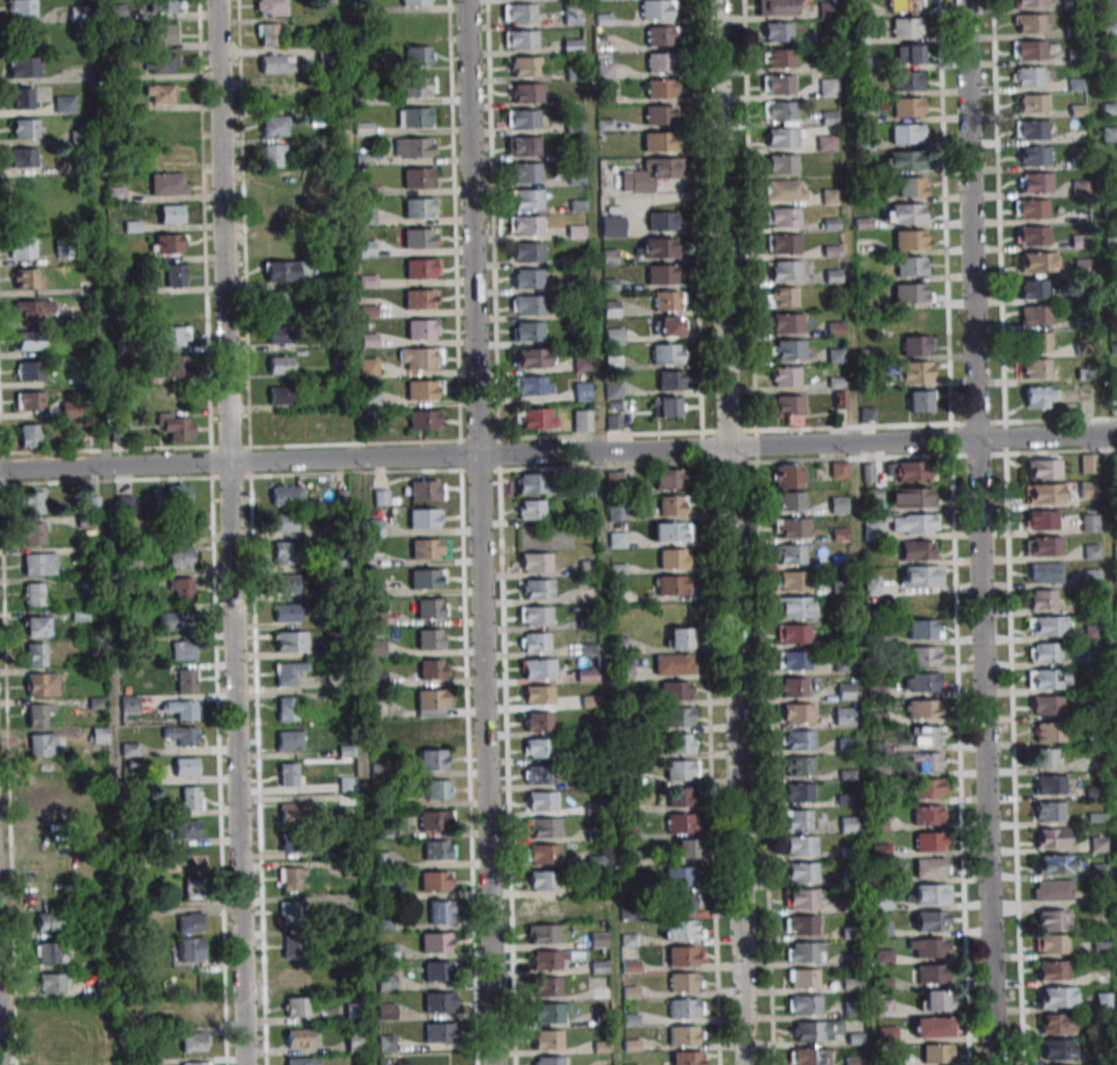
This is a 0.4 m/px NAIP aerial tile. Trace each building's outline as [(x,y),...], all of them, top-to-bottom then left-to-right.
[(35,0),(9,0),(9,17),(35,17),(35,0)] [(154,13),(182,13),(182,0),(154,0),(154,13)] [(256,15),(286,15),(286,0),(256,0),(256,15)] [(641,19),(674,19),(674,0),(641,0),(641,19)] [(759,16),(797,16),(797,0),(759,0),(759,16)] [(923,0),(887,0),(887,10),(923,10),(923,0)] [(820,16),(833,16),(833,3),(820,3),(820,16)] [(503,4),(503,23),(536,23),(536,4),(503,4)] [(564,4),(564,25),(581,25),(581,4),(564,4)] [(71,21),(86,21),(86,7),(71,7),(71,21)] [(1050,33),(1050,14),(1015,14),(1015,33),(1050,33)] [(921,18),(891,18),(891,37),(921,37),(921,18)] [(792,23),(764,23),(764,41),(792,41),(792,23)] [(279,46),(279,24),(258,24),(258,46),(279,46)] [(175,44),(175,25),(148,25),(148,44),(175,44)] [(646,45),(676,45),(676,26),(646,26),(646,45)] [(504,31),(504,49),(537,49),(537,31),(504,31)] [(46,50),(46,34),(16,34),(16,50),(46,50)] [(1045,41),(1012,41),(1012,59),(1045,59),(1045,41)] [(925,63),(925,44),(895,44),(895,63),(925,63)] [(406,67),(431,67),(431,46),(406,46),(406,67)] [(793,49),(762,49),(762,67),(793,67),(793,49)] [(673,71),(673,52),(648,52),(648,71),(673,71)] [(144,55),(144,73),(175,73),(175,55),(144,55)] [(261,55),(261,73),(294,73),(294,55),(261,55)] [(40,57),(10,57),(10,78),(40,78),(40,57)] [(540,57),(508,57),(508,76),(540,76),(540,57)] [(1013,68),(1013,86),(1050,86),(1050,68),(1013,68)] [(923,71),(892,71),(892,90),(923,90),(923,71)] [(763,75),(763,94),(793,94),(793,75),(763,75)] [(401,97),(430,97),(430,78),(401,78),(401,97)] [(648,98),(676,98),(676,79),(648,79),(648,98)] [(837,97),(837,79),(820,79),(820,97),(837,97)] [(293,84),(261,84),(261,106),(282,106),(282,95),(293,95),(293,84)] [(510,103),(543,103),(543,84),(510,84),(510,103)] [(175,85),(148,85),(148,104),(175,104),(175,85)] [(33,87),(12,87),(12,109),(33,109),(33,87)] [(1019,113),(1049,113),(1049,94),(1019,94),(1019,113)] [(76,96),(55,96),(55,114),(76,114),(76,96)] [(892,98),(892,116),(923,116),(923,98),(892,98)] [(645,106),(645,125),(676,125),(676,106),(645,106)] [(397,108),(397,128),(431,128),(431,108),(397,108)] [(539,110),(510,110),(510,129),(539,129),(539,110)] [(836,111),(822,111),(822,125),(836,125),(836,111)] [(175,134),(174,115),(146,116),(146,134),(175,134)] [(287,136),(287,116),(263,116),(263,136),(287,136)] [(582,132),(582,117),(567,117),(567,132),(582,132)] [(12,120),(12,138),(40,138),(40,120),(12,120)] [(1014,139),(1048,139),(1048,120),(1014,120),(1014,139)] [(891,143),(923,143),(923,124),(891,124),(891,143)] [(767,147),(799,147),(799,128),(767,128),(767,147)] [(644,151),(675,151),(675,133),(644,133),(644,151)] [(818,151),(835,151),(835,135),(818,135),(818,151)] [(540,156),(540,137),(512,137),(512,156),(540,156)] [(394,158),(432,158),(432,138),(394,138),(394,158)] [(284,144),(264,144),(264,168),(284,168),(284,144)] [(1018,146),(1018,166),(1050,166),(1050,146),(1018,146)] [(36,168),(36,148),(10,148),(10,168),(36,168)] [(921,152),(884,152),(884,170),(921,170),(921,152)] [(767,155),(767,174),(798,174),(798,155),(767,155)] [(653,192),(653,179),(681,179),(681,158),(643,158),(643,171),(622,171),(622,192),(653,192)] [(512,182),(540,182),(540,163),(512,163),(512,182)] [(433,168),(403,168),(403,187),(433,187),(433,168)] [(584,184),(584,170),(569,170),(569,184),(584,184)] [(1051,173),(1019,173),(1019,192),(1051,192),(1051,173)] [(151,196),(186,196),(186,174),(151,174),(151,196)] [(925,177),(896,177),(896,196),(925,196),(925,177)] [(765,201),(805,201),(805,181),(765,181),(765,201)] [(304,195),(319,195),(319,182),(304,182),(304,195)] [(512,190),(512,209),(542,209),(542,190),(512,190)] [(433,217),(433,198),(405,198),(405,217),(433,217)] [(1048,219),(1048,200),(1015,200),(1015,219),(1048,219)] [(288,204),(260,204),(260,223),(288,223),(288,204)] [(884,223),(925,223),(925,204),(884,204),(884,223)] [(183,205),(159,205),(159,224),(183,224),(183,205)] [(799,208),(766,208),(766,227),(799,227),(799,208)] [(678,230),(678,212),(649,212),(649,230),(678,230)] [(509,235),(542,235),(542,216),(509,216),(509,235)] [(624,216),(601,216),(601,238),(624,238),(624,216)] [(1017,245),(1048,245),(1048,226),(1017,226),(1017,245)] [(402,249),(434,248),(434,229),(402,229),(402,249)] [(894,250),(927,250),(927,230),(894,230),(894,250)] [(261,249),(289,249),(289,232),(261,232),(261,249)] [(799,253),(799,234),(767,234),(767,253),(799,253)] [(151,235),(151,254),(184,254),(184,235),(151,235)] [(9,238),(9,259),(35,259),(35,238),(9,238)] [(644,238),(644,258),(677,258),(677,238),(644,238)] [(512,243),(512,261),(543,261),(543,243),(512,243)] [(1019,273),(1055,273),(1055,253),(1019,253),(1019,273)] [(896,276),(926,276),(926,257),(896,257),(896,276)] [(439,278),(439,259),(406,259),(406,278),(439,278)] [(770,280),(801,280),(801,261),(770,261),(770,280)] [(303,262),(264,262),(264,281),(303,281),(303,262)] [(167,287),(184,287),(184,264),(167,264),(167,287)] [(648,284),(676,284),(676,265),(648,265),(648,284)] [(13,269),(13,289),(43,289),(43,269),(13,269)] [(542,289),(542,269),(513,269),(513,289),(542,289)] [(1020,298),(1047,298),(1047,279),(1020,279),(1020,298)] [(928,284),(894,284),(894,303),(928,303),(928,284)] [(797,288),(766,288),(766,307),(797,307),(797,288)] [(405,290),(405,309),(436,309),(436,290),(405,290)] [(654,310),(682,310),(682,291),(654,291),(654,310)] [(287,293),(269,293),(269,316),(287,316),(287,293)] [(545,315),(545,296),(512,296),(512,315),(545,315)] [(52,321),(52,301),(14,301),(14,321),(52,321)] [(1021,324),(1052,324),(1052,306),(1021,306),(1021,324)] [(897,310),(897,329),(928,329),(928,310),(897,310)] [(772,333),(803,333),(802,313),(772,313),(772,333)] [(682,317),(658,317),(658,336),(682,336),(682,317)] [(438,320),(407,320),(407,339),(438,339),(438,320)] [(512,341),(543,341),(543,322),(512,322),(512,341)] [(269,345),(292,345),(292,326),(269,326),(269,345)] [(189,347),(189,327),(158,327),(158,347),(189,347)] [(623,344),(623,328),(606,328),(606,344),(623,344)] [(43,331),(16,331),(16,351),(43,351),(43,331)] [(1051,331),(1029,331),(1029,351),(1051,351),(1051,331)] [(933,355),(933,336),(902,336),(902,355),(933,355)] [(806,340),(770,340),(770,360),(806,360),(806,340)] [(652,363),(684,363),(684,344),(652,344),(652,363)] [(442,349),(399,349),(399,369),(442,369),(442,349)] [(550,349),(512,349),(512,368),(550,368),(550,349)] [(165,356),(165,381),(188,381),(188,356),(165,356)] [(269,374),(292,374),(292,356),(269,356),(269,374)] [(376,359),(361,359),(361,376),(376,376),(376,359)] [(1022,378),(1050,378),(1050,359),(1022,359),(1022,378)] [(44,381),(44,361),(16,361),(16,381),(44,381)] [(899,362),(899,382),(932,382),(932,362),(899,362)] [(772,387),(800,387),(800,367),(772,367),(772,387)] [(684,389),(684,371),(658,371),(658,389),(684,389)] [(551,376),(515,376),(515,395),(551,395),(551,376)] [(407,381),(407,399),(443,399),(443,381),(407,381)] [(591,382),(575,382),(575,401),(591,401),(591,382)] [(621,398),(621,382),(606,382),(606,398),(621,398)] [(293,386),(270,386),(270,405),(293,405),(293,386)] [(1057,387),(1025,387),(1025,409),(1047,409),(1047,399),(1057,399),(1057,387)] [(932,412),(932,391),(910,391),(910,412),(932,412)] [(44,411),(44,392),(16,392),(16,411),(44,411)] [(772,395),(772,415),(804,415),(804,395),(772,395)] [(681,397),(658,397),(658,417),(681,417),(681,397)] [(76,417),(76,403),(62,403),(62,417),(76,417)] [(515,428),(555,428),(555,409),(515,409),(515,428)] [(574,410),(574,432),(592,432),(592,410),(574,410)] [(441,430),(441,411),(410,411),(410,430),(441,430)] [(157,432),(168,432),(168,441),(192,441),(192,415),(157,415),(157,432)] [(40,447),(40,425),(20,425),(20,447),(40,447)] [(128,442),(128,427),(111,427),(111,442),(128,442)] [(1096,454),(1080,454),(1080,473),(1096,473),(1096,454)] [(1026,459),(1026,479),(1060,479),(1060,459),(1026,459)] [(846,462),(831,462),(831,478),(846,478),(846,462)] [(930,462),(885,462),(885,471),(895,471),(895,480),(930,480),(930,462)] [(803,487),(802,464),(775,464),(775,488),(803,487)] [(685,469),(654,469),(654,489),(685,489),(685,469)] [(621,487),(621,472),(607,472),(607,487),(621,487)] [(517,494),(547,493),(546,474),(517,475),(517,494)] [(441,481),(410,481),(410,500),(441,500),(441,481)] [(1081,497),(1095,496),(1094,482),(1080,483),(1081,497)] [(167,505),(191,505),(191,484),(167,484),(167,505)] [(1064,504),(1064,484),(1025,484),(1025,504),(1064,504)] [(303,505),(303,486),(272,486),(272,505),(303,505)] [(932,488),(892,488),(892,507),(932,507),(932,488)] [(376,505),(388,505),(388,490),(376,490),(376,505)] [(44,514),(44,491),(23,491),(23,514),(44,514)] [(805,492),(777,492),(777,511),(805,511),(805,492)] [(659,496),(659,515),(685,515),(685,496),(659,496)] [(847,514),(847,498),(830,498),(830,514),(847,514)] [(545,520),(545,500),(517,500),(517,520),(545,520)] [(441,509),(409,509),(409,528),(441,528),(441,509)] [(1028,529),(1056,529),(1056,511),(1028,511),(1028,529)] [(273,514),(273,533),(296,532),(296,514),(273,514)] [(893,514),(893,534),(938,534),(938,514),(893,514)] [(864,541),(880,541),(880,515),(864,515),(864,541)] [(1099,531),(1099,515),(1081,515),(1081,531),(1099,531)] [(776,519),(776,538),(808,538),(808,519),(776,519)] [(383,538),(383,520),(366,520),(366,538),(383,538)] [(654,522),(654,541),(690,541),(690,522),(654,522)] [(24,523),(24,546),(43,546),(43,523),(24,523)] [(1062,555),(1062,536),(1026,537),(1026,556),(1062,555)] [(442,559),(442,540),(412,540),(412,559),(442,559)] [(936,541),(900,541),(900,560),(936,560),(936,541)] [(294,542),(274,542),(274,565),(294,565),(294,542)] [(805,564),(805,545),(775,545),(775,564),(805,564)] [(168,567),(193,567),(193,548),(168,548),(168,567)] [(688,549),(660,549),(660,569),(688,569),(688,549)] [(56,576),(56,554),(23,554),(23,576),(56,576)] [(552,554),(520,554),(520,572),(552,572),(552,554)] [(1062,563),(1029,563),(1029,583),(1062,583),(1062,563)] [(942,587),(942,566),(900,566),(900,587),(942,587)] [(411,589),(444,589),(444,570),(411,570),(411,589)] [(776,589),(807,589),(807,572),(776,572),(776,589)] [(276,594),(298,594),(298,575),(276,575),(276,594)] [(689,576),(656,576),(656,595),(689,595),(689,576)] [(174,591),(174,601),(193,601),(193,577),(168,577),(168,591),(174,591)] [(865,578),(865,594),(879,594),(879,578),(865,578)] [(520,580),(520,599),(554,599),(554,580),(520,580)] [(45,583),(25,583),(25,606),(45,606),(45,583)] [(1056,590),(1029,590),(1029,609),(1056,609),(1056,590)] [(775,618),(816,618),(816,597),(775,597),(775,618)] [(418,618),(446,618),(446,599),(418,599),(418,618)] [(275,622),(299,622),(299,603),(275,603),(275,622)] [(520,625),(552,625),(552,607),(520,607),(520,625)] [(72,621),(88,621),(88,608),(72,608),(72,621)] [(159,630),(192,630),(192,611),(159,611),(159,630)] [(49,617),(24,617),(24,637),(49,637),(49,617)] [(1028,617),(1028,636),(1070,636),(1070,617),(1028,617)] [(909,640),(941,640),(941,620),(909,620),(909,640)] [(777,624),(777,643),(811,643),(811,624),(777,624)] [(669,648),(692,648),(692,628),(669,628),(669,648)] [(444,629),(418,629),(418,649),(444,649),(444,629)] [(306,632),(274,632),(274,651),(306,651),(306,632)] [(550,652),(550,633),(520,633),(520,652),(550,652)] [(196,660),(196,640),(171,641),(171,660),(196,660)] [(29,666),(46,666),(46,643),(29,643),(29,666)] [(1061,643),(1029,643),(1029,662),(1061,662),(1061,643)] [(941,647),(908,647),(908,666),(941,666),(941,647)] [(810,651),(778,651),(778,670),(810,670),(810,651)] [(655,654),(655,674),(695,674),(695,654),(655,654)] [(555,679),(555,659),(523,659),(523,679),(555,679)] [(448,660),(420,660),(420,679),(448,679),(448,660)] [(276,663),(276,686),(295,686),(295,673),(308,673),(308,663),(276,663)] [(178,669),(178,691),(196,691),(196,669),(178,669)] [(578,682),(597,682),(597,669),(578,669),(578,682)] [(1028,689),(1070,689),(1070,670),(1028,670),(1028,689)] [(385,671),(369,671),(369,686),(385,686),(385,671)] [(58,673),(28,673),(28,696),(58,696),(58,673)] [(904,673),(904,692),(941,692),(941,673),(904,673)] [(806,678),(780,678),(780,698),(806,698),(806,678)] [(661,700),(694,700),(694,682),(661,682),(661,700)] [(838,700),(853,700),(853,684),(838,684),(838,700)] [(869,698),(884,697),(883,684),(869,685),(869,698)] [(553,686),(525,686),(525,705),(553,705),(553,686)] [(449,690),(418,690),(418,717),(449,717),(449,690)] [(1062,696),(1032,696),(1032,716),(1062,716),(1062,696)] [(137,712),(137,697),(122,697),(123,713),(137,712)] [(279,698),(279,722),(306,722),(306,698),(279,698)] [(905,700),(905,719),(940,719),(940,700),(905,700)] [(176,720),(199,720),(199,701),(161,701),(161,711),(176,711),(176,720)] [(28,727),(52,727),(52,704),(28,704),(28,727)] [(813,704),(782,704),(782,723),(813,723),(813,704)] [(666,708),(667,727),(693,727),(693,707),(666,708)] [(854,726),(854,707),(835,707),(835,726),(854,726)] [(551,712),(525,712),(525,731),(551,731),(551,712)] [(421,740),(448,740),(448,720),(421,720),(421,740)] [(1062,723),(1035,723),(1035,742),(1062,742),(1062,723)] [(198,727),(163,727),(163,737),(175,737),(175,747),(198,747),(198,727)] [(943,727),(911,727),(911,745),(943,745),(943,727)] [(814,750),(814,731),(782,731),(782,750),(814,750)] [(277,750),(304,750),(304,732),(277,732),(277,750)] [(64,757),(64,734),(25,734),(25,757),(64,757)] [(694,753),(694,734),(672,734),(672,753),(694,753)] [(552,738),(525,738),(525,757),(552,757),(552,738)] [(1034,749),(1034,767),(1055,767),(1055,749),(1034,749)] [(419,750),(419,770),(448,770),(448,750),(419,750)] [(912,771),(944,771),(944,752),(912,752),(912,771)] [(814,756),(785,756),(785,776),(814,776),(814,756)] [(198,777),(198,757),(173,757),(173,777),(198,777)] [(699,760),(667,760),(667,780),(699,780),(699,760)] [(298,787),(298,763),(280,764),(280,787),(298,787)] [(553,784),(553,765),(524,765),(524,784),(553,784)] [(1037,775),(1037,794),(1065,794),(1065,775),(1037,775)] [(944,798),(944,779),(913,779),(913,798),(944,798)] [(419,780),(419,799),(450,799),(450,780),(419,780)] [(813,802),(813,783),(785,783),(785,802),(813,802)] [(203,787),(177,787),(177,810),(203,810),(203,787)] [(695,806),(695,788),(669,788),(669,806),(695,806)] [(556,792),(528,792),(528,811),(556,811),(556,792)] [(838,805),(857,805),(857,793),(838,793),(838,805)] [(1065,802),(1035,802),(1035,821),(1065,821),(1065,802)] [(945,825),(945,805),(913,805),(913,825),(945,825)] [(281,806),(281,825),(305,825),(305,806),(281,806)] [(783,810),(783,829),(812,829),(812,810),(783,810)] [(453,811),(419,811),(419,830),(453,830),(453,811)] [(667,814),(667,833),(695,833),(695,814),(667,814)] [(841,817),(841,833),(856,833),(856,817),(841,817)] [(527,837),(560,837),(560,818),(527,818),(527,837)] [(176,841),(201,841),(201,821),(176,821),(176,841)] [(1069,829),(1035,829),(1035,847),(1069,847),(1069,829)] [(915,832),(915,852),(946,852),(946,832),(915,832)] [(306,834),(282,834),(282,852),(306,852),(306,834)] [(817,837),(787,837),(787,855),(817,855),(817,837)] [(676,839),(676,858),(698,858),(698,839),(676,839)] [(453,841),(424,841),(424,860),(453,860),(453,841)] [(528,863),(559,863),(559,845),(528,845),(528,863)] [(373,853),(373,869),(390,869),(390,853),(373,853)] [(1036,873),(1072,873),(1072,855),(1036,855),(1036,873)] [(947,858),(916,858),(916,877),(947,877),(947,858)] [(818,882),(818,863),(787,863),(787,882),(818,882)] [(280,867),(280,891),(304,891),(304,867),(280,867)] [(698,867),(666,867),(666,887),(698,887),(698,867)] [(557,890),(557,871),(529,871),(529,890),(557,890)] [(451,890),(451,872),(420,872),(420,890),(451,890)] [(203,901),(203,879),(184,879),(184,901),(203,901)] [(1071,901),(1071,881),(1033,881),(1033,901),(1071,901)] [(949,903),(949,885),(908,885),(908,903),(949,903)] [(787,908),(820,908),(820,889),(787,889),(787,908)] [(700,893),(666,893),(666,913),(700,913),(700,893)] [(560,916),(560,897),(531,897),(531,916),(560,916)] [(302,925),(302,901),(281,901),(281,925),(302,925)] [(429,901),(429,924),(453,924),(453,901),(429,901)] [(1036,910),(1036,931),(1067,931),(1067,910),(1036,910)] [(916,911),(916,931),(947,931),(947,911),(916,911)] [(61,913),(37,913),(37,932),(61,932),(61,913)] [(179,913),(179,932),(203,932),(203,913),(179,913)] [(785,934),(818,934),(818,916),(785,916),(785,934)] [(663,921),(663,939),(702,939),(702,921),(663,921)] [(528,943),(557,943),(557,925),(528,925),(528,943)] [(421,933),(421,953),(453,953),(453,933),(421,933)] [(1067,954),(1067,935),(1037,935),(1037,954),(1067,954)] [(305,936),(284,936),(284,960),(305,960),(305,936)] [(204,961),(204,938),(179,938),(179,961),(204,961)] [(948,957),(948,939),(910,939),(910,957),(948,957)] [(35,963),(65,963),(65,943),(35,943),(35,963)] [(824,962),(824,943),(787,943),(787,962),(824,962)] [(668,966),(701,966),(701,946),(668,946),(668,966)] [(532,951),(532,970),(564,970),(564,951),(532,951)] [(1037,961),(1037,980),(1068,980),(1068,961),(1037,961)] [(424,962),(424,981),(455,981),(455,962),(424,962)] [(917,984),(948,984),(948,964),(917,964),(917,984)] [(818,969),(788,969),(788,988),(818,988),(818,969)] [(309,989),(309,970),(282,970),(282,989),(309,989)] [(669,991),(700,991),(700,973),(669,973),(669,991)] [(38,993),(65,993),(65,974),(38,974),(38,993)] [(378,990),(395,990),(395,976),(378,976),(378,990)] [(533,978),(533,997),(560,997),(560,978),(533,978)] [(1076,1007),(1076,988),(1038,988),(1038,1007),(1076,1007)] [(923,1011),(950,1011),(950,991),(923,991),(923,1011)] [(454,1012),(454,993),(425,993),(425,1012),(454,1012)] [(821,1014),(821,996),(788,996),(788,1014),(821,1014)] [(286,1016),(310,1016),(310,998),(286,998),(286,1016)] [(205,1022),(205,999),(185,999),(186,1022),(205,1022)] [(669,999),(669,1018),(701,1018),(701,999),(669,999)] [(533,1023),(567,1023),(567,1004),(533,1004),(533,1023)] [(378,1019),(394,1019),(394,1005),(378,1005),(378,1019)] [(604,1011),(595,1012),(596,1025),(605,1025),(604,1011)] [(1074,1014),(1040,1014),(1040,1033),(1074,1033),(1074,1014)] [(953,1037),(953,1017),(913,1017),(913,1037),(953,1037)] [(796,1041),(841,1041),(841,1021),(796,1021),(796,1041)] [(425,1023),(425,1043),(455,1043),(455,1023),(425,1023)] [(669,1045),(700,1045),(700,1026),(669,1026),(669,1045)] [(311,1029),(287,1029),(287,1047),(311,1047),(311,1029)] [(562,1049),(562,1030),(532,1030),(532,1049),(562,1049)] [(181,1032),(181,1052),(209,1052),(209,1032),(181,1032)] [(347,1032),(347,1052),(364,1052),(363,1032),(347,1032)] [(394,1035),(379,1035),(379,1051),(394,1051),(394,1035)] [(1075,1039),(1041,1039),(1041,1060),(1075,1060),(1075,1039)] [(954,1063),(954,1044),(923,1044),(923,1063),(954,1063)] [(792,1064),(830,1064),(830,1049),(792,1049),(792,1064)] [(696,1052),(671,1052),(671,1064),(696,1064),(696,1052)] [(563,1057),(534,1057),(534,1064),(563,1064),(563,1057)]
